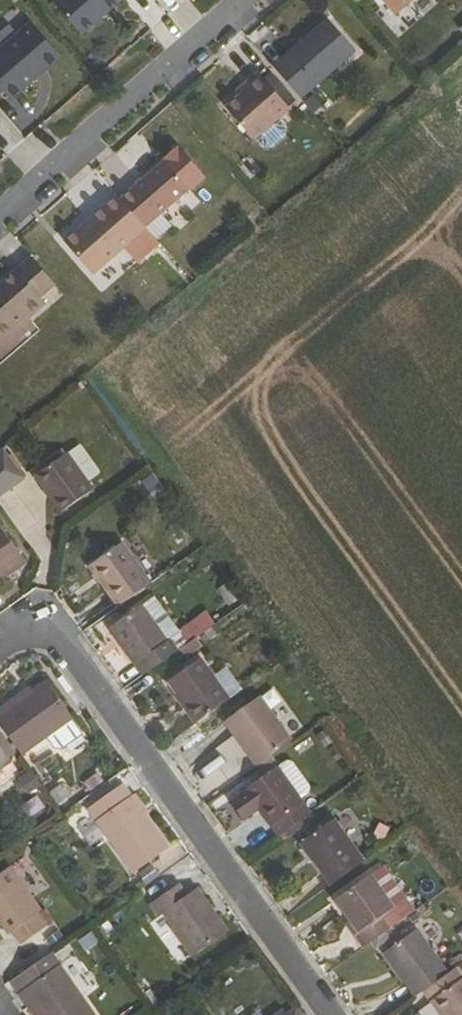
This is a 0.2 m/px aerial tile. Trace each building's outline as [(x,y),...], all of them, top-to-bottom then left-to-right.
[(69,8),(96,39),(112,25),(110,23),(119,16),(120,18),(137,4),(134,0),(78,0),(69,8)] [(410,22),(435,0),(391,0),(410,22)] [(287,73),(315,105),(370,58),(342,26),(287,73)] [(0,69),(0,75),(25,103),(51,81),(49,78),(57,70),(60,73),(74,61),(46,29),(0,69)] [(259,90),(263,94),(254,102),(240,114),(267,146),(303,115),(273,79),(259,90)] [(259,90),(250,98),(254,102),(263,94),(259,90)] [(177,167),(133,205),(157,233),(201,195),(177,167)] [(90,235),(77,247),(105,279),(158,234),(157,233),(133,205),(130,201),(104,224),(106,226),(92,238),(90,235)] [(104,224),(90,235),(92,238),(106,226),(104,224)] [(43,262),(0,299),(0,331),(10,344),(38,320),(41,323),(58,309),(52,302),(67,290),(43,262)] [(3,508),(4,510),(32,486),(10,456),(0,464),(0,504),(3,508)] [(42,483),(67,519),(100,496),(75,460),(42,483)] [(8,537),(0,542),(0,588),(12,580),(30,568),(8,537)] [(126,613),(158,590),(128,550),(96,573),(126,613)] [(12,580),(14,583),(32,571),(30,568),(12,580)] [(150,682),(187,656),(179,644),(187,638),(161,603),(116,635),(150,682)] [(191,638),(214,624),(205,611),(183,625),(191,638)] [(185,700),(184,701),(203,728),(238,704),(209,664),(176,687),(185,700)] [(25,762),(77,726),(51,691),(38,700),(13,717),(10,712),(0,720),(0,728),(25,762)] [(34,695),(10,712),(13,717),(38,700),(34,695)] [(265,772),(300,747),(267,703),(232,726),(265,772)] [(0,733),(0,745),(16,766),(22,763),(0,733)] [(4,776),(17,768),(16,766),(0,745),(0,779),(4,776)] [(253,795),(254,797),(238,807),(251,824),(266,813),(286,841),(292,837),(313,822),(318,819),(285,772),(253,795)] [(9,784),(4,776),(0,779),(0,791),(9,784)] [(129,790),(94,815),(140,877),(174,853),(151,821),(138,802),(129,790)] [(155,817),(142,799),(138,802),(151,821),(155,817)] [(295,842),(316,828),(313,822),(292,837),(295,842)] [(344,823),(313,844),(326,864),(322,866),(338,890),(374,865),(344,823)] [(309,847),(322,866),(326,864),(313,844),(309,847)] [(18,936),(27,947),(51,930),(43,918),(49,914),(17,870),(0,883),(0,918),(15,938),(18,936)] [(381,946),(405,929),(397,916),(406,909),(384,877),(349,901),(358,913),(364,921),(381,946)] [(160,905),(182,890),(178,885),(156,900),(160,905)] [(170,917),(201,959),(234,936),(204,893),(193,900),(185,888),(182,890),(160,905),(155,908),(164,920),(170,917)] [(345,904),(353,916),(358,913),(349,901),(345,904)] [(364,921),(359,924),(376,949),(381,946),(364,921)] [(427,934),(394,957),(425,1000),(434,994),(458,977),(427,934)] [(58,957),(17,984),(40,1014),(99,1014),(58,957)] [(458,977),(434,994),(449,1014),(461,1014),(461,974),(458,977)]
